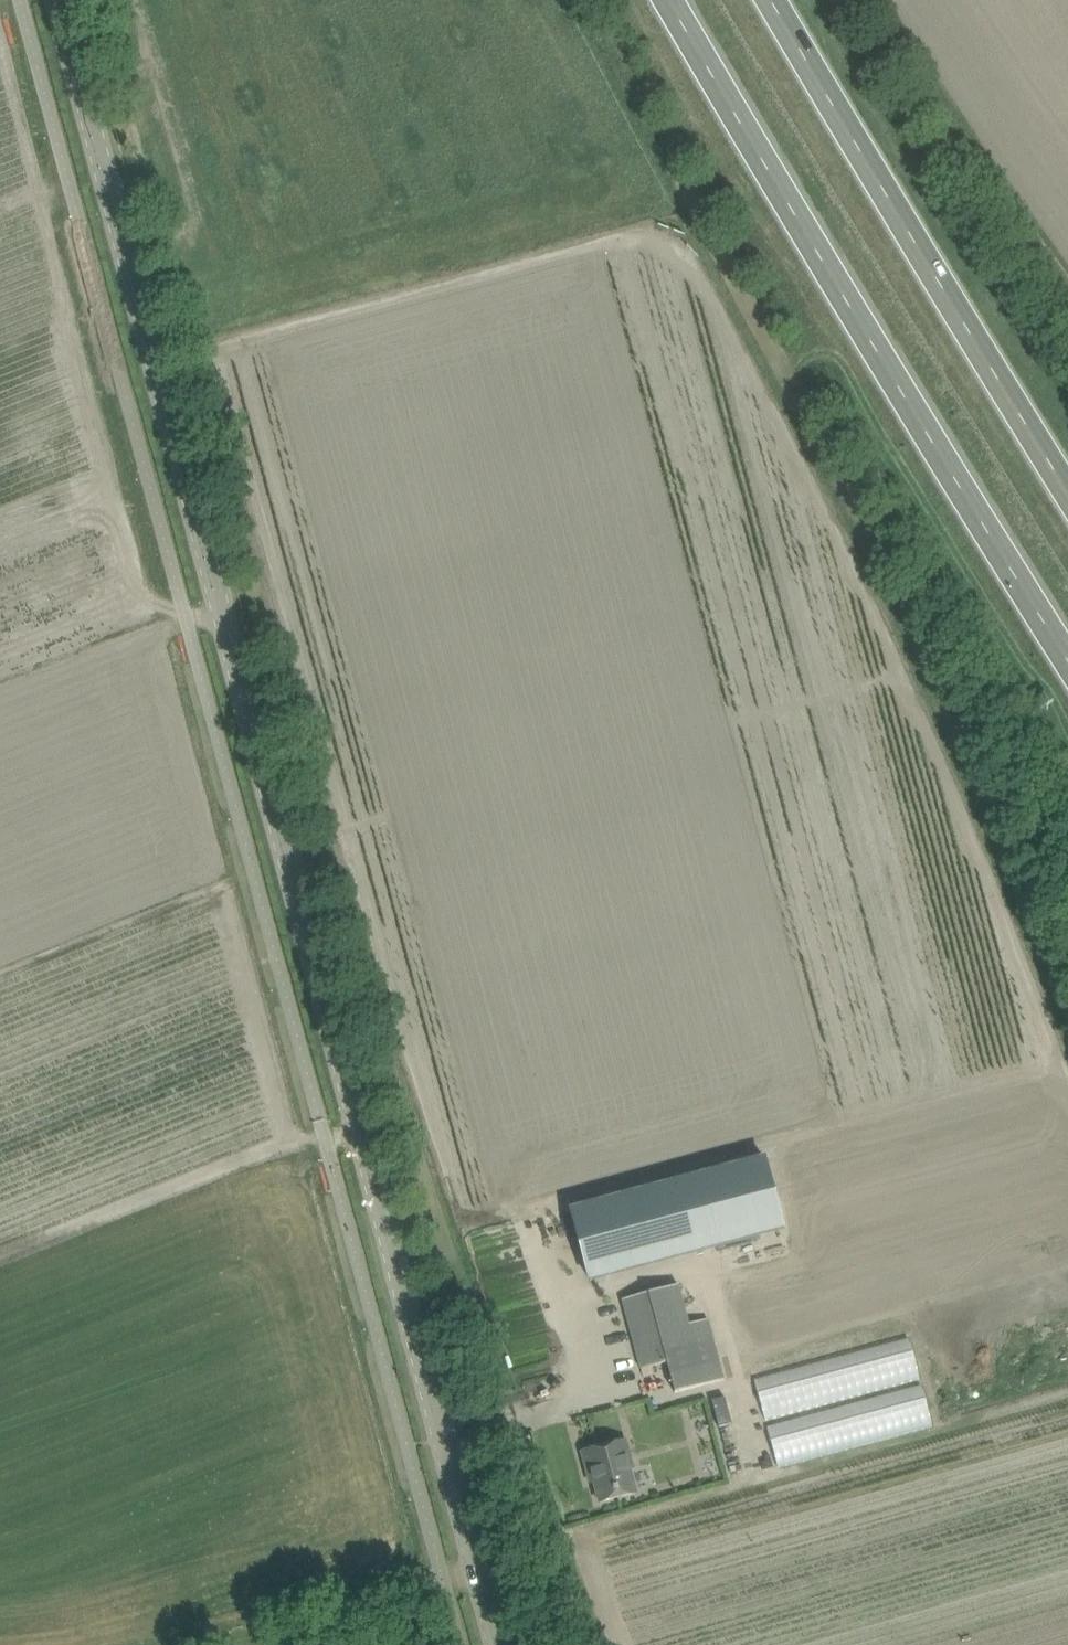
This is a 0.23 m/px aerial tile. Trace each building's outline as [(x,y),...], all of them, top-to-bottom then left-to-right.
[(764,1156),(570,1208),(590,1280),(783,1228),(764,1156)] [(678,1284),(644,1293),(622,1299),(641,1369),(667,1362),(675,1393),(724,1379),(708,1318),(689,1323),(678,1284)] [(903,1342),(748,1374),(757,1421),(761,1420),(768,1457),(925,1424),(916,1381),(911,1382),(903,1342)] [(585,1448),(598,1500),(637,1490),(624,1438),(585,1448)]
